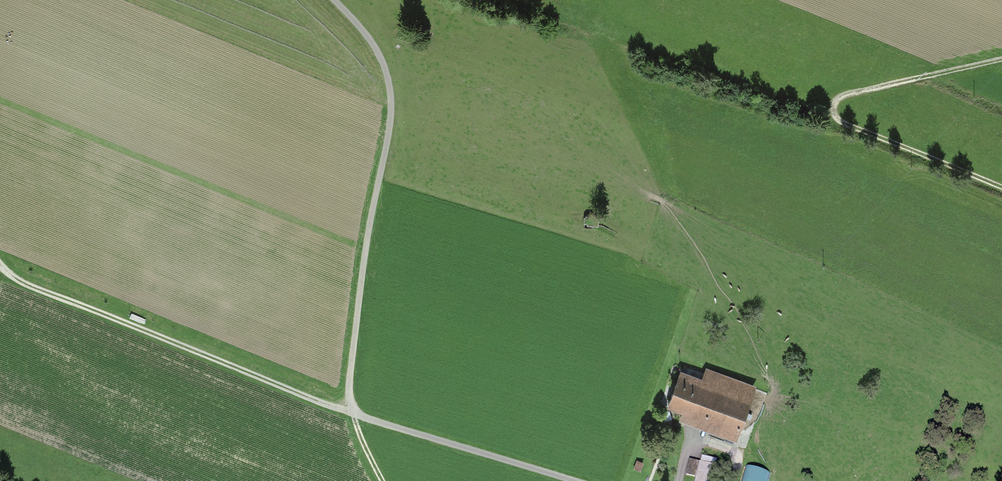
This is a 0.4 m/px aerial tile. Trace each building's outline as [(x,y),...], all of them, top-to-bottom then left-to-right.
[(675,370),(659,411),(733,438),(748,397),(675,370)] [(698,460),(692,480),(713,480),(718,465),(698,460)] [(747,480),(768,480),(770,471),(750,466),(747,480)]
